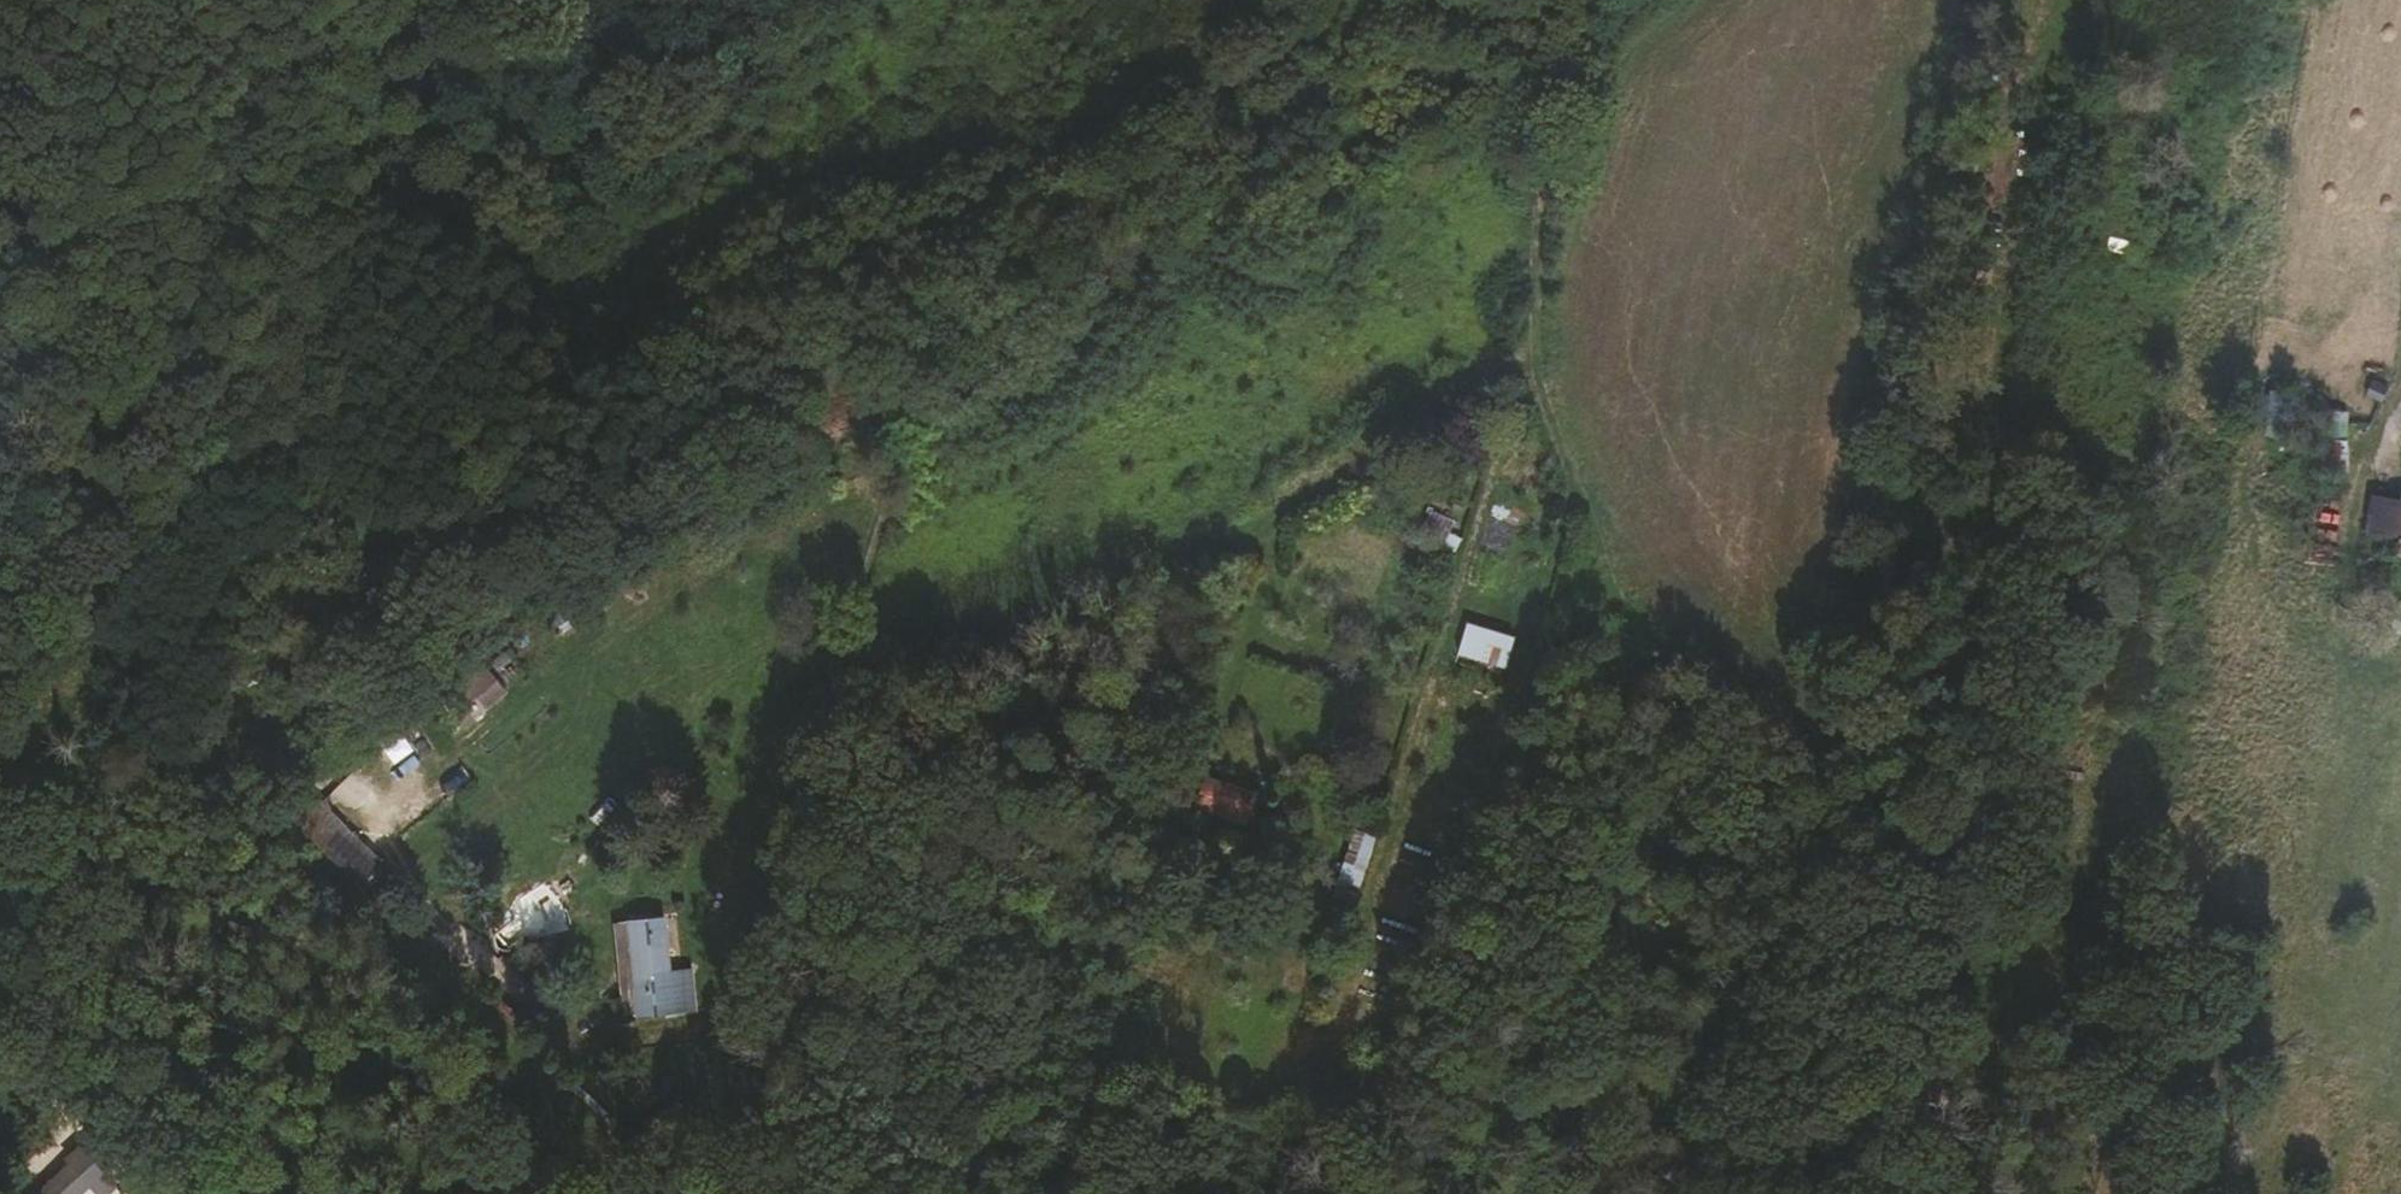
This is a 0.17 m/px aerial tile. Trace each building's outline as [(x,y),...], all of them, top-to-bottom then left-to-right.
[(2266,414),(2296,422),(2301,400),(2271,393),(2266,414)] [(2315,439),(2311,515),(2343,517),(2348,441),(2315,439)] [(2370,525),(2400,530),(2400,506),(2374,501),(2370,525)] [(1507,668),(1517,634),(1468,621),(1459,654),(1507,668)] [(493,699),(480,681),(433,713),(446,731),(493,699)] [(504,714),(493,699),(446,731),(456,746),(504,714)] [(1206,772),(1193,805),(1246,824),(1258,792),(1206,772)] [(374,838),(321,788),(288,823),(340,873),(374,838)] [(1358,894),(1376,833),(1355,827),(1337,888),(1358,894)] [(664,1056),(681,1001),(629,985),(612,1040),(664,1056)] [(55,1193),(127,1193),(131,1190),(94,1154),(55,1193)]
